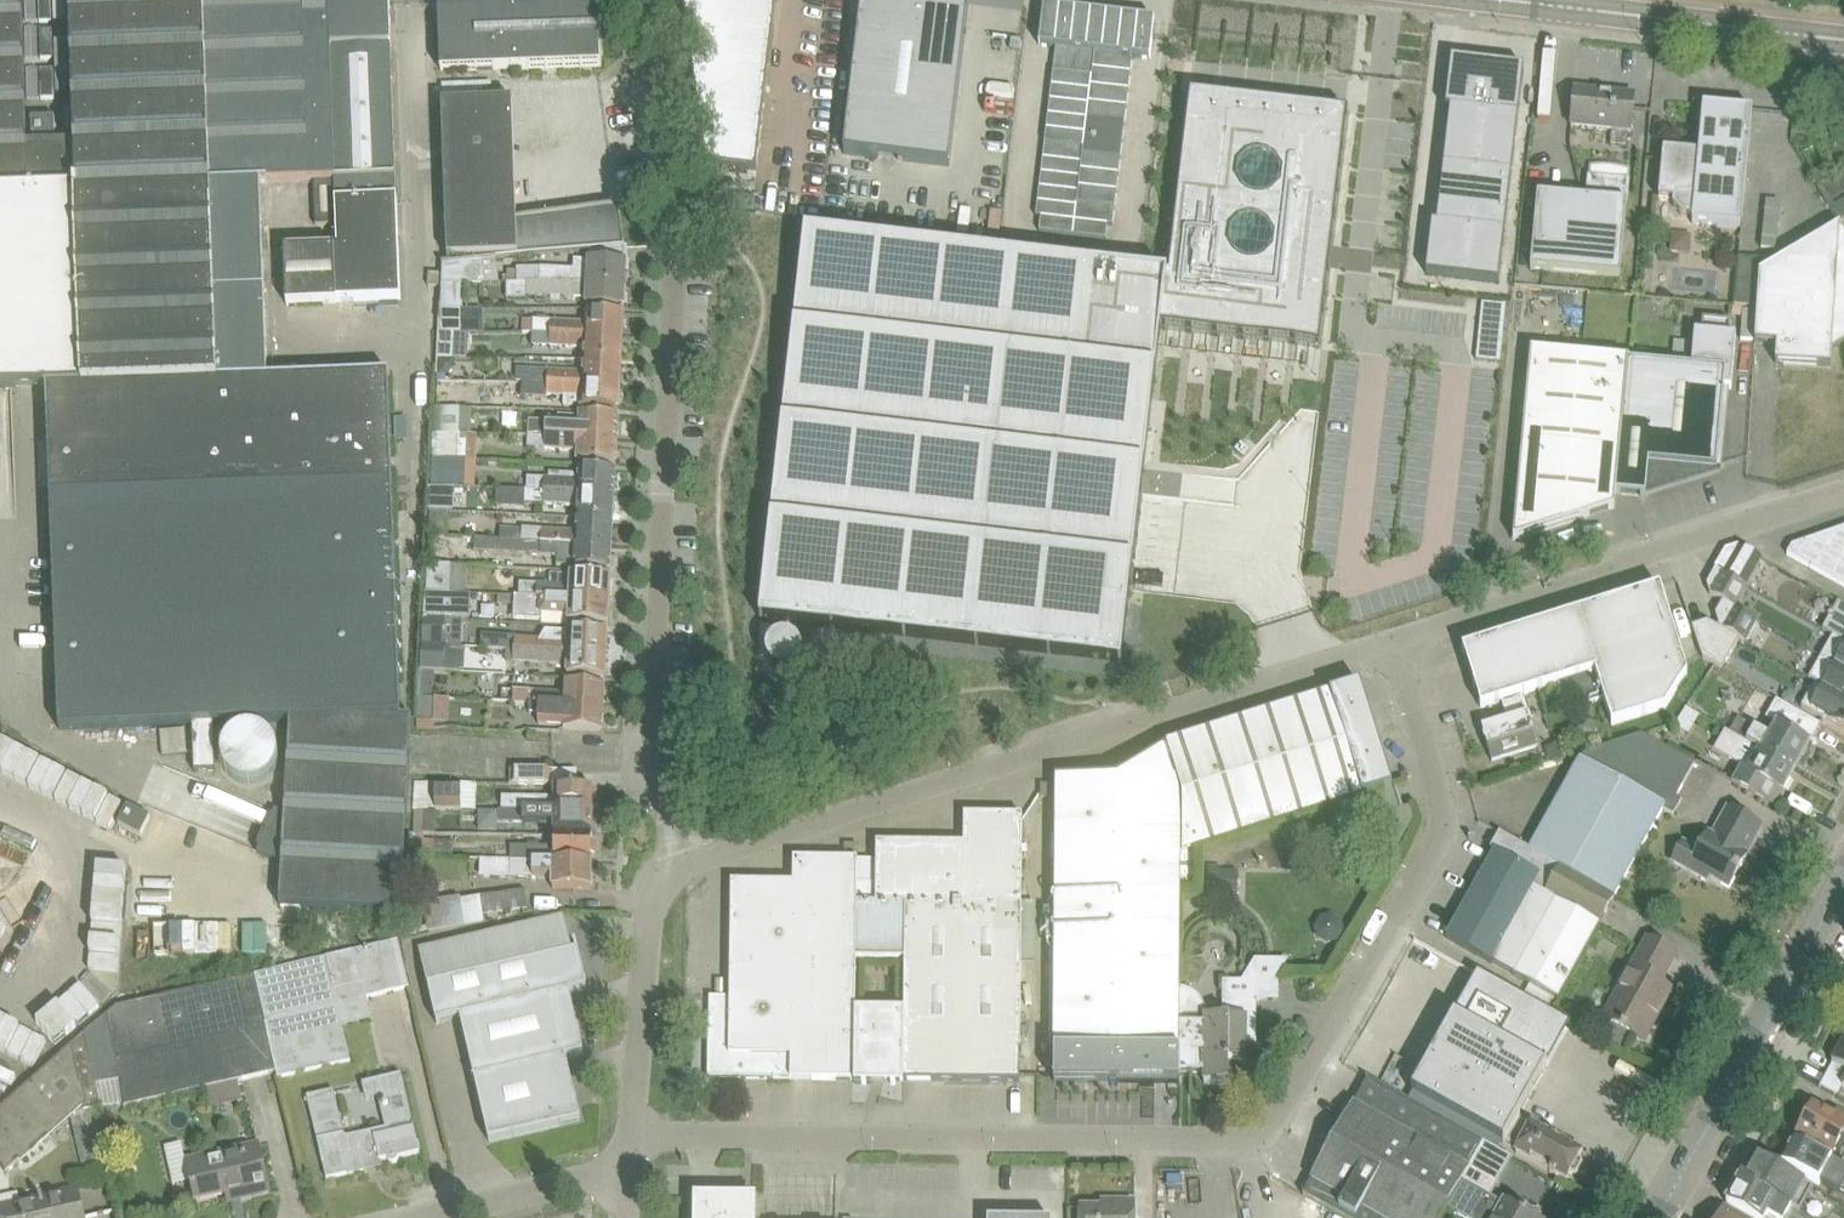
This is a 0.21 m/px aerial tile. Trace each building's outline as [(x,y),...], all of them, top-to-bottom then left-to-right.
[(21,0),(0,0),(0,388),(47,386),(59,729),(192,724),(214,723),(290,721),(280,905),(401,912),(412,719),(401,718),(389,374),(268,378),(261,183),(268,183),(268,182),(314,180),(316,225),(337,224),(338,247),(285,249),(287,304),(337,302),(337,301),(400,298),(396,175),(394,175),(389,46),(392,46),(390,0),(70,0),(75,137),(56,138),(55,117),(31,118),(32,145),(27,145),(21,0)] [(474,4),(439,6),(441,71),(601,65),(598,0),(593,0),(563,1),(563,0),(474,0),(474,4)] [(707,164),(757,170),(777,0),(684,0),(707,164)] [(844,153),(949,165),(968,3),(940,0),(921,0),(920,2),(908,0),(862,0),(844,153)] [(1056,47),(1036,216),(1041,217),(1039,231),(1107,239),(1109,225),(1113,225),(1133,56),(1150,58),(1155,20),(1045,7),(1040,45),(1056,47)] [(1451,59),(1446,107),(1450,108),(1518,116),(1523,68),(1451,59)] [(1575,89),(1572,126),(1631,132),(1635,95),(1575,89)] [(806,233),(760,619),(1122,662),(1161,329),(1320,348),(1330,267),(1318,265),(1321,244),(1332,245),(1348,112),(1190,93),(1168,276),(806,233)] [(513,99),(442,102),(449,264),(479,262),(479,260),(521,256),(534,255),(589,250),(589,251),(625,248),(624,247),(626,246),(621,211),(620,205),(517,220),(513,99)] [(1692,223),(1742,227),(1753,110),(1703,105),(1668,102),(1664,149),(1659,199),(1674,200),(1673,206),(1681,215),(1693,216),(1692,223)] [(1450,108),(1444,159),(1512,166),(1518,116),(1450,108)] [(1444,166),(1437,224),(1504,231),(1511,174),(1512,166),(1444,159),(1444,166)] [(1818,187),(1839,223),(1843,220),(1843,172),(1818,187)] [(1538,194),(1531,269),(1620,277),(1627,203),(1538,194)] [(1432,223),(1426,274),(1499,282),(1504,231),(1437,224),(1432,223)] [(1841,224),(1760,272),(1758,307),(1757,311),(1755,340),(1754,343),(1777,345),(1776,363),(1831,366),(1832,348),(1843,341),(1843,230),(1841,224)] [(541,270),(517,270),(517,281),(550,279),(557,280),(625,285),(627,262),(626,262),(625,248),(589,251),(589,260),(574,260),(574,269),(541,268),(541,270)] [(1734,305),(1758,307),(1760,272),(1761,259),(1739,257),(1734,305)] [(479,262),(443,265),(442,283),(463,283),(482,282),(479,262)] [(441,274),(429,273),(428,286),(441,287),(441,274)] [(586,306),(624,308),(625,285),(557,280),(550,279),(517,281),(517,282),(527,282),(527,295),(587,299),(586,306)] [(527,299),(527,295),(527,282),(517,282),(508,282),(508,299),(527,299)] [(463,283),(442,283),(440,309),(463,308),(463,283)] [(1755,340),(1757,311),(1743,310),(1741,339),(1755,340)] [(461,311),(442,311),(439,332),(450,332),(462,332),(461,311)] [(536,327),(530,326),(529,332),(551,332),(623,336),(624,313),(587,311),(586,323),(536,320),(536,327)] [(1733,372),(1736,348),(1737,336),(1730,335),(1732,321),(1703,318),(1702,332),(1695,332),(1692,367),(1629,362),(1616,493),(1646,496),(1647,489),(1717,468),(1726,371),(1733,372)] [(439,332),(439,357),(450,357),(450,332),(439,332)] [(529,332),(529,343),(585,346),(585,357),(621,359),(623,336),(551,332),(529,332)] [(1616,493),(1629,362),(1629,361),(1628,361),(1628,359),(1531,350),(1514,539),(1614,507),(1616,493)] [(549,382),(620,387),(621,364),(584,362),(584,372),(526,369),(526,381),(523,381),(522,382),(549,382)] [(619,410),(620,387),(549,382),(522,382),(522,393),(564,395),(564,407),(619,410)] [(433,408),(432,432),(472,433),(473,409),(433,408)] [(556,421),(528,420),(527,436),(617,440),(619,415),(580,413),(579,416),(557,415),(556,421)] [(432,432),(431,461),(459,462),(471,462),(477,462),(477,434),(472,433),(432,432)] [(577,462),(616,464),(617,440),(527,436),(526,448),(578,451),(577,462)] [(431,461),(430,485),(458,486),(459,462),(431,461)] [(616,470),(580,468),(579,473),(549,472),(548,479),(526,478),(526,490),(543,491),(614,494),(616,470)] [(448,488),(431,487),(430,513),(447,513),(448,488)] [(577,516),(613,518),(614,494),(543,491),(526,490),(526,502),(578,505),(577,516)] [(430,513),(428,537),(446,538),(446,536),(447,513),(430,513)] [(500,541),(541,542),(612,546),(613,523),(577,521),(577,532),(521,529),(521,527),(501,526),(500,539),(500,541)] [(1792,546),(1788,554),(1843,586),(1843,528),(1792,546)] [(428,537),(427,561),(445,562),(446,538),(428,537)] [(574,569),(610,570),(612,546),(541,542),(500,541),(475,539),(474,551),(540,555),(557,556),(557,565),(575,566),(574,569)] [(1714,568),(1713,569),(1716,570),(1716,569),(1748,587),(1764,560),(1738,545),(1725,549),(1714,568)] [(450,564),(426,564),(426,591),(450,592),(450,564)] [(1723,601),(1736,609),(1748,587),(1716,569),(1716,570),(1707,585),(1710,594),(1717,598),(1723,601)] [(610,577),(586,576),(550,574),(549,584),(519,582),(518,595),(537,596),(609,601),(610,577)] [(1567,711),(1606,699),(1614,724),(1666,708),(1687,674),(1660,588),(1599,607),(1463,649),(1481,708),(1502,701),(1508,721),(1482,728),(1492,761),(1539,746),(1531,723),(1523,694),(1559,683),(1567,711)] [(450,620),(451,593),(425,593),(425,619),(429,619),(450,620)] [(537,596),(518,595),(514,595),(513,618),(541,620),(542,616),(570,617),(570,623),(608,625),(609,601),(537,596)] [(1717,598),(1715,613),(1720,626),(1740,638),(1752,618),(1736,609),(1723,601),(1717,598)] [(1838,602),(1823,630),(1833,635),(1843,641),(1843,605),(1838,602)] [(424,619),(423,644),(461,646),(463,621),(447,620),(429,619),(425,619),(424,619)] [(1704,659),(1724,670),(1741,639),(1740,638),(1720,626),(1711,621),(1694,627),(1704,659)] [(570,630),(570,641),(486,637),(485,648),(512,649),(512,650),(606,655),(607,632),(570,630)] [(1833,635),(1822,656),(1835,664),(1843,669),(1843,641),(1833,635)] [(457,649),(420,645),(417,669),(455,672),(457,649)] [(568,676),(605,678),(606,655),(512,650),(512,662),(568,665),(568,676)] [(1843,686),(1843,669),(1835,664),(1828,677),(1843,686)] [(419,671),(417,697),(432,698),(434,672),(419,671)] [(567,682),(566,693),(513,690),(512,700),(534,702),(533,703),(604,707),(605,684),(567,682)] [(1841,696),(1816,682),(1801,707),(1824,720),(1826,715),(1843,726),(1843,698),(1841,696)] [(1142,1086),(1155,1086),(1181,1087),(1180,1074),(1205,1074),(1205,1083),(1229,1084),(1229,1061),(1247,1061),(1247,1044),(1257,1044),(1257,1000),(1279,1001),(1280,982),(1276,981),(1289,960),(1255,959),(1242,981),(1223,981),(1223,1000),(1222,1017),(1205,1017),(1205,1008),(1201,1000),(1197,995),(1193,992),(1187,989),(1181,988),(1180,988),(1180,877),(1203,877),(1203,848),(1393,788),(1360,683),(1166,744),(1118,778),(1057,777),(1054,1082),(1117,1082),(1118,1086),(1142,1086)] [(450,699),(432,698),(419,697),(417,720),(433,721),(433,722),(449,723),(450,699)] [(1719,726),(1725,730),(1730,732),(1731,731),(1797,768),(1821,725),(1776,700),(1766,719),(1776,724),(1770,736),(1738,718),(1727,712),(1719,726)] [(538,727),(602,730),(604,707),(533,703),(530,703),(529,713),(539,713),(538,727)] [(192,724),(193,770),(216,769),(214,723),(192,724)] [(1730,732),(1725,730),(1714,751),(1743,767),(1734,783),(1750,792),(1771,804),(1779,790),(1783,792),(1797,768),(1731,731),(1730,732)] [(1641,735),(1585,753),(1531,849),(1531,850),(1615,897),(1664,810),(1668,813),(1695,765),(1641,735)] [(1571,754),(1566,739),(1546,746),(1551,761),(1571,754)] [(511,769),(510,784),(553,784),(553,770),(511,769)] [(413,782),(413,809),(415,809),(428,810),(433,810),(435,783),(413,782)] [(461,810),(462,783),(435,783),(433,810),(461,810)] [(1054,797),(1054,785),(1041,785),(1041,797),(1054,797)] [(502,810),(593,810),(593,788),(555,788),(555,799),(502,799),(502,810)] [(141,837),(151,818),(128,806),(118,825),(141,837)] [(1752,844),(1762,826),(1729,808),(1713,836),(1709,834),(1699,851),(1684,843),(1674,861),(1708,880),(1710,877),(1730,888),(1748,856),(1745,854),(1751,843),(1752,844)] [(553,834),(592,834),(593,810),(502,810),(484,811),(484,823),(502,822),(502,821),(553,822),(553,834)] [(903,959),(904,1009),(872,1009),(871,1083),(872,1083),(875,1074),(896,1081),(1020,1082),(1023,815),(965,815),(964,844),(877,843),(877,860),(874,860),(873,918),(873,959),(903,959)] [(1447,937),(1468,949),(1557,1000),(1584,953),(1608,911),(1615,897),(1531,850),(1531,849),(1501,832),(1491,849),(1495,851),(1447,937)] [(555,847),(512,846),(512,860),(592,861),(592,839),(555,838),(555,847)] [(845,857),(858,857),(858,844),(845,844),(845,857)] [(854,1009),(854,959),(873,959),(873,918),(874,860),(794,858),(793,883),(732,882),(730,997),(710,997),(709,1078),(855,1080),(855,1083),(871,1083),(872,1009),(854,1009)] [(554,889),(591,889),(592,861),(512,860),(469,859),(469,876),(554,878),(554,889)] [(428,932),(483,922),(482,915),(528,907),(525,889),(423,906),(428,932)] [(419,950),(436,1023),(460,1018),(568,993),(582,990),(564,916),(419,950)] [(1662,984),(1678,954),(1648,938),(1602,1019),(1644,1042),(1673,990),(1662,984)] [(397,940),(272,970),(252,975),(274,1072),(276,1072),(277,1077),(351,1061),(344,1026),(372,1020),(367,999),(408,990),(397,940)] [(117,1007),(107,1015),(86,1033),(98,1084),(119,1080),(125,1107),(207,1089),(210,1107),(243,1100),(238,1080),(274,1072),(252,975),(237,979),(117,1007)] [(568,993),(460,1018),(475,1079),(565,1058),(582,1054),(568,993)] [(1413,1092),(1505,1143),(1548,1067),(1456,1016),(1413,1092)] [(86,1033),(71,1047),(0,1109),(0,1165),(6,1173),(75,1111),(76,1117),(71,1118),(84,1179),(114,1173),(95,1085),(98,1084),(86,1033)] [(1832,1063),(1843,1070),(1843,1042),(1832,1063)] [(580,1120),(565,1058),(475,1079),(489,1142),(580,1120)] [(420,1152),(401,1075),(362,1084),(366,1099),(377,1096),(385,1127),(344,1136),(333,1090),(307,1096),(321,1156),(327,1179),(362,1171),(364,1169),(365,1167),(366,1164),(363,1154),(377,1150),(380,1161),(388,1160),(388,1161),(390,1163),(393,1164),(395,1163),(397,1162),(399,1160),(399,1157),(420,1152)] [(1303,1195),(1344,1217),(1441,1217),(1447,1207),(1462,1180),(1484,1143),(1367,1078),(1303,1195)] [(1798,1136),(1833,1155),(1843,1138),(1843,1139),(1843,1117),(1837,1113),(1834,1119),(1813,1108),(1798,1136)] [(1583,1152),(1562,1140),(1530,1122),(1514,1151),(1567,1181),(1571,1174),(1577,1174),(1582,1164),(1579,1159),(1583,1152)] [(1782,1164),(1805,1177),(1817,1183),(1819,1185),(1820,1183),(1843,1197),(1843,1168),(1795,1141),(1786,1157),(1782,1164)] [(243,1199),(269,1193),(258,1145),(187,1161),(196,1200),(241,1190),(243,1199)] [(1800,1212),(1814,1189),(1755,1154),(1741,1178),(1800,1212)] [(1754,1217),(1764,1217),(1767,1213),(1775,1217),(1809,1217),(1800,1212),(1741,1178),(1727,1203),(1754,1217)] [(1447,1207),(1466,1217),(1534,1217),(1505,1202),(1504,1203),(1490,1195),(1462,1180),(1447,1207)] [(77,1190),(39,1199),(41,1204),(21,1209),(18,1194),(0,1198),(0,1217),(84,1217),(77,1190)] [(755,1200),(697,1199),(697,1217),(755,1217),(755,1200)] [(1081,1217),(1134,1217),(1134,1202),(1115,1202),(1115,1209),(1081,1208),(1081,1217)] [(1725,1207),(1719,1217),(1744,1217),(1725,1207)]
